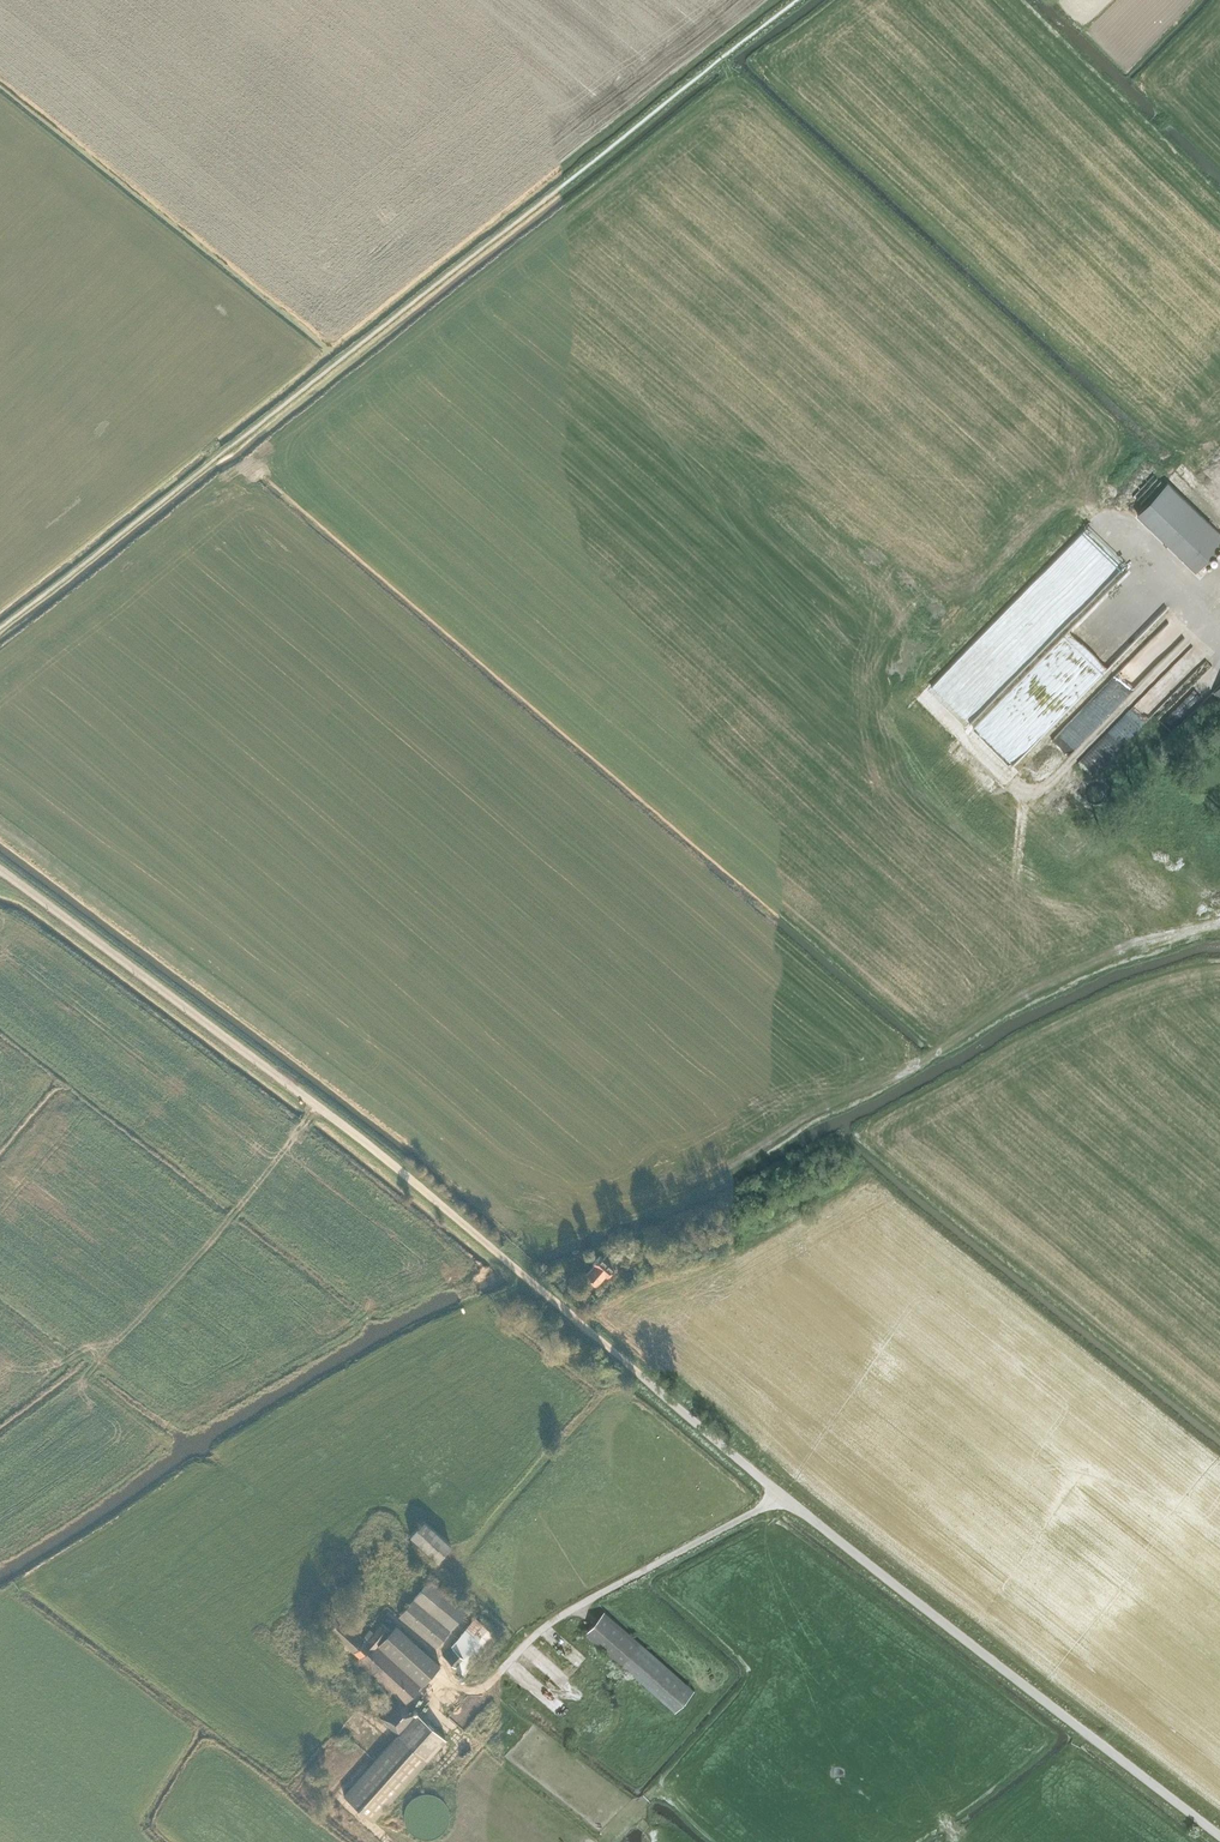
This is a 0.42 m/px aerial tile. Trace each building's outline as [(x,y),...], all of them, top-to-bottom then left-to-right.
[(1167,483),(1137,514),(1196,570),(1219,545),(1219,533),(1167,483)] [(1109,631),(1137,601),(1116,581),(1106,592),(1115,600),(1109,607),(1115,612),(1102,625),(1109,631)] [(627,1256),(646,1249),(642,1239),(624,1247),(627,1256)] [(606,1276),(613,1268),(599,1256),(592,1264),(594,1265),(585,1275),(596,1284),(605,1274),(606,1276)] [(437,1559),(450,1544),(423,1520),(410,1535),(437,1559)] [(435,1647),(466,1610),(429,1579),(398,1616),(435,1647)] [(675,1711),(694,1689),(604,1610),(585,1632),(675,1711)] [(390,1629),(382,1623),(367,1641),(338,1615),(327,1627),(359,1656),(356,1659),(397,1696),(379,1716),(387,1723),(386,1724),(397,1734),(343,1795),(372,1821),(445,1739),(416,1712),(414,1714),(407,1707),(408,1706),(404,1703),(439,1665),(395,1624),(390,1629)] [(463,1674),(496,1636),(474,1616),(456,1640),(442,1655),(463,1674)] [(425,1839),(428,1838),(431,1838),(433,1838),(434,1837),(437,1836),(438,1835),(439,1834),(440,1833),(442,1833),(444,1830),(445,1829),(446,1827),(447,1825),(448,1823),(448,1821),(449,1820),(449,1818),(449,1817),(449,1815),(449,1813),(448,1812),(448,1810),(448,1809),(447,1807),(446,1805),(445,1804),(444,1802),(443,1800),(442,1799),(439,1798),(438,1797),(437,1796),(436,1795),(434,1795),(433,1794),(431,1794),(429,1793),(427,1793),(426,1793),(423,1794),(420,1794),(418,1795),(416,1796),(414,1797),(412,1798),(411,1799),(410,1800),(409,1801),(408,1802),(407,1803),(407,1804),(406,1806),(405,1807),(405,1809),(404,1810),(404,1812),(404,1814),(404,1815),(404,1817),(404,1818),(404,1819),(404,1821),(404,1822),(405,1824),(406,1826),(407,1827),(407,1828),(408,1830),(409,1831),(410,1832),(411,1833),(412,1834),(414,1835),(416,1836),(418,1837),(420,1838),(422,1838),(424,1838),(425,1839)]
